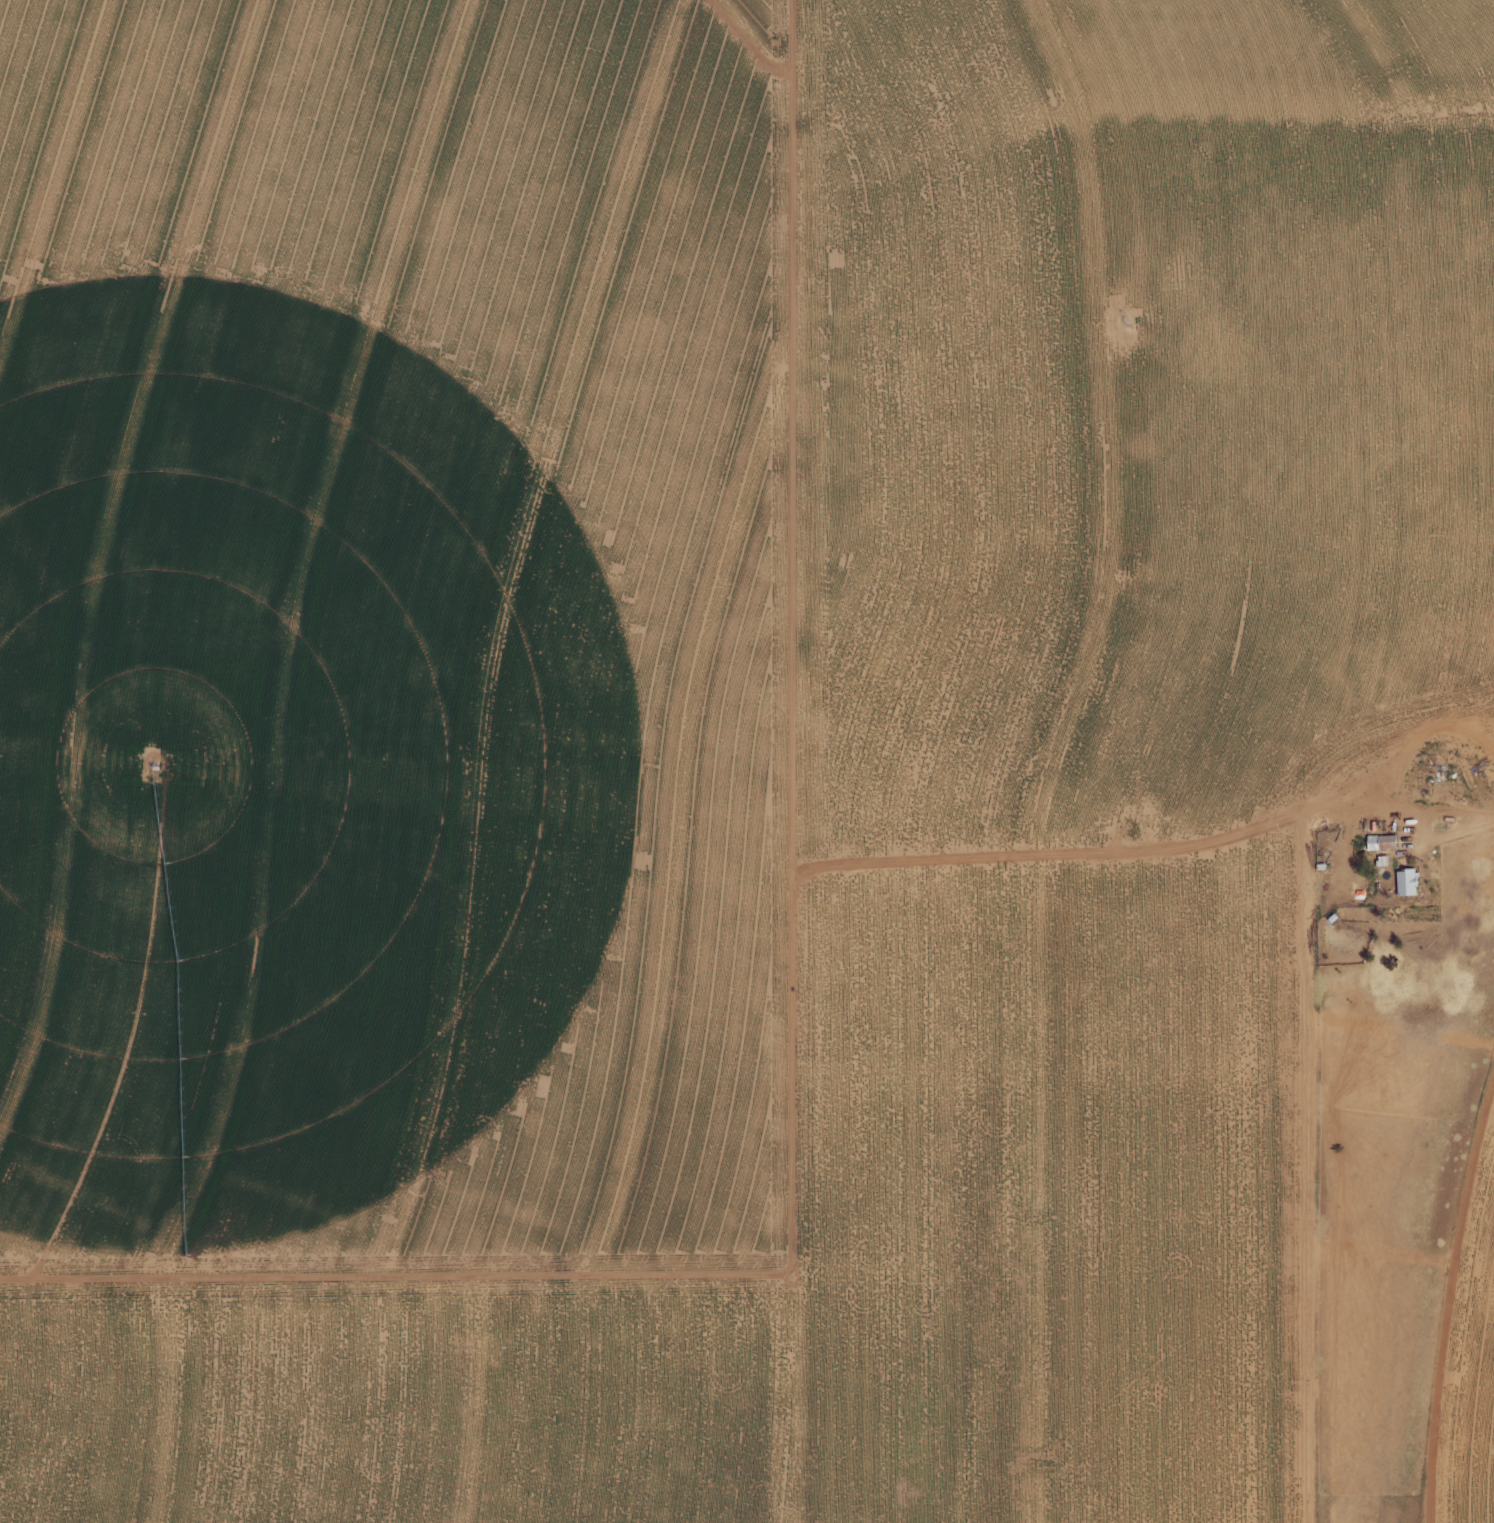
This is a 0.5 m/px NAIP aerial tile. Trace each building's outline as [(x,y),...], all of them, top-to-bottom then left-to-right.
[(1415,895),(1415,869),(1396,869),(1396,895),(1415,895)]
